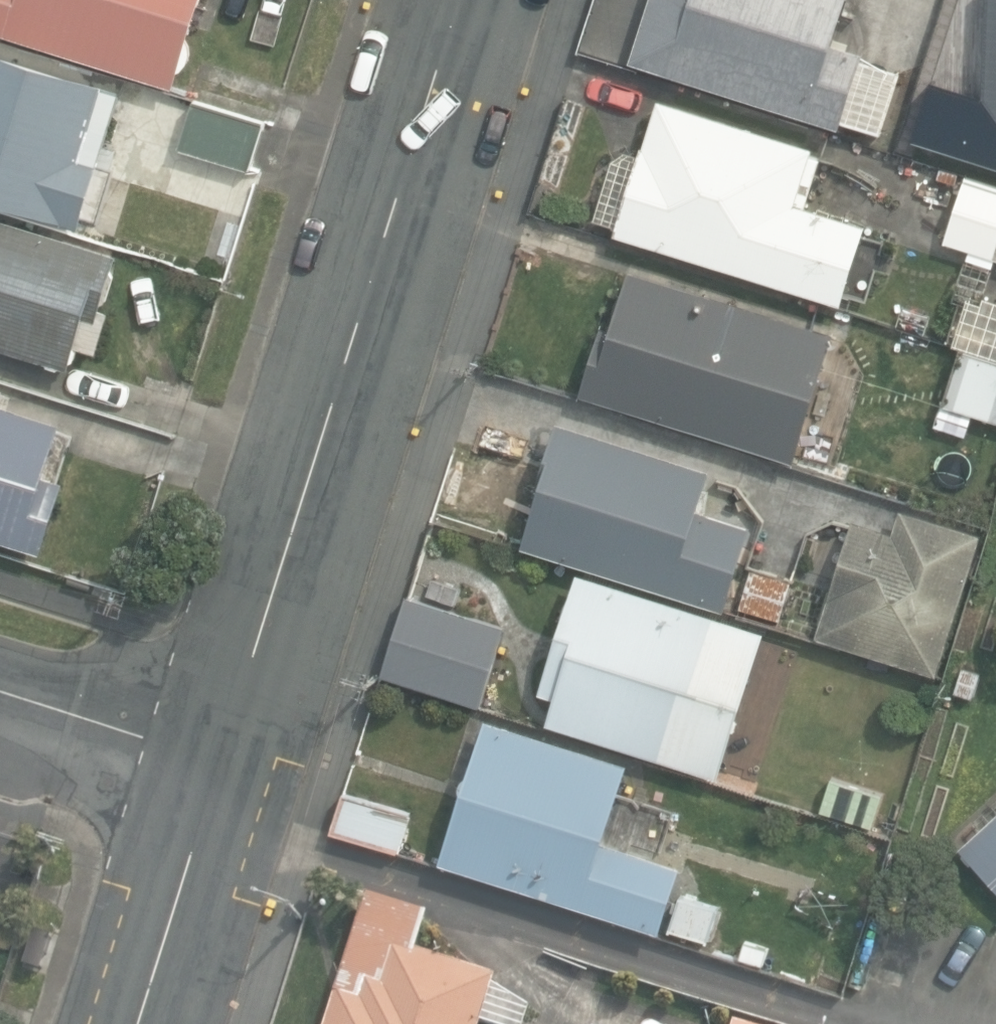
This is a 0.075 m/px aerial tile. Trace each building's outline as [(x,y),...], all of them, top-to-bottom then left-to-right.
[(179,82),(203,0),(0,0),(0,29),(179,82)] [(884,133),(905,67),(833,43),(847,0),(652,0),(632,61),(843,129),(846,121),(884,133)] [(995,38),(995,0),(952,0),(945,23),(995,38)] [(77,226),(80,218),(96,223),(111,171),(97,166),(122,89),(0,52),(0,202),(77,226)] [(618,233),(842,304),(867,226),(807,207),(823,158),(813,155),(816,146),(661,98),(641,162),(622,156),(602,220),(620,226),(618,233)] [(182,148),(253,170),(267,122),(197,101),(182,148)] [(969,178),(948,240),(995,257),(995,187),(969,178)] [(68,368),(70,361),(75,359),(78,354),(79,349),(77,345),(98,352),(109,311),(99,308),(108,299),(115,276),(112,267),(116,253),(0,216),(0,347),(68,368)] [(585,394),(797,459),(812,409),(825,413),(834,384),(822,380),(838,328),(634,265),(614,327),(606,325),(585,394)] [(958,342),(992,352),(995,339),(995,309),(969,301),(958,342)] [(995,421),(995,359),(965,350),(948,406),(995,421)] [(42,552),(64,481),(43,474),(59,423),(0,404),(0,539),(42,552)] [(524,547),(727,610),(740,569),(749,572),(756,551),(746,547),(754,522),(704,506),(715,467),(564,420),(524,547)] [(857,523),(819,639),(937,678),(984,532),(902,505),(893,535),(857,523)] [(752,571),(740,610),(779,621),(790,583),(752,571)] [(769,635),(576,574),(539,690),(554,695),(545,723),(723,779),(769,635)] [(393,630),(379,675),(448,696),(462,651),(393,630)] [(956,694),(977,700),(985,671),(964,665),(956,694)] [(444,861),(661,930),(681,867),(605,842),(631,762),(490,717),(444,861)] [(832,778),(820,811),(879,833),(891,800),(832,778)] [(335,829),(401,851),(414,813),(347,791),(335,829)] [(995,884),(995,818),(963,848),(995,884)] [(674,932),(710,944),(722,905),(687,894),(674,932)] [(486,1021),(494,1023),(527,1023),(534,1004),(496,982),(497,976),(417,950),(429,914),(373,895),(331,1023),(485,1023),(486,1021)] [(741,963),(765,969),(771,947),(747,940),(741,963)]
